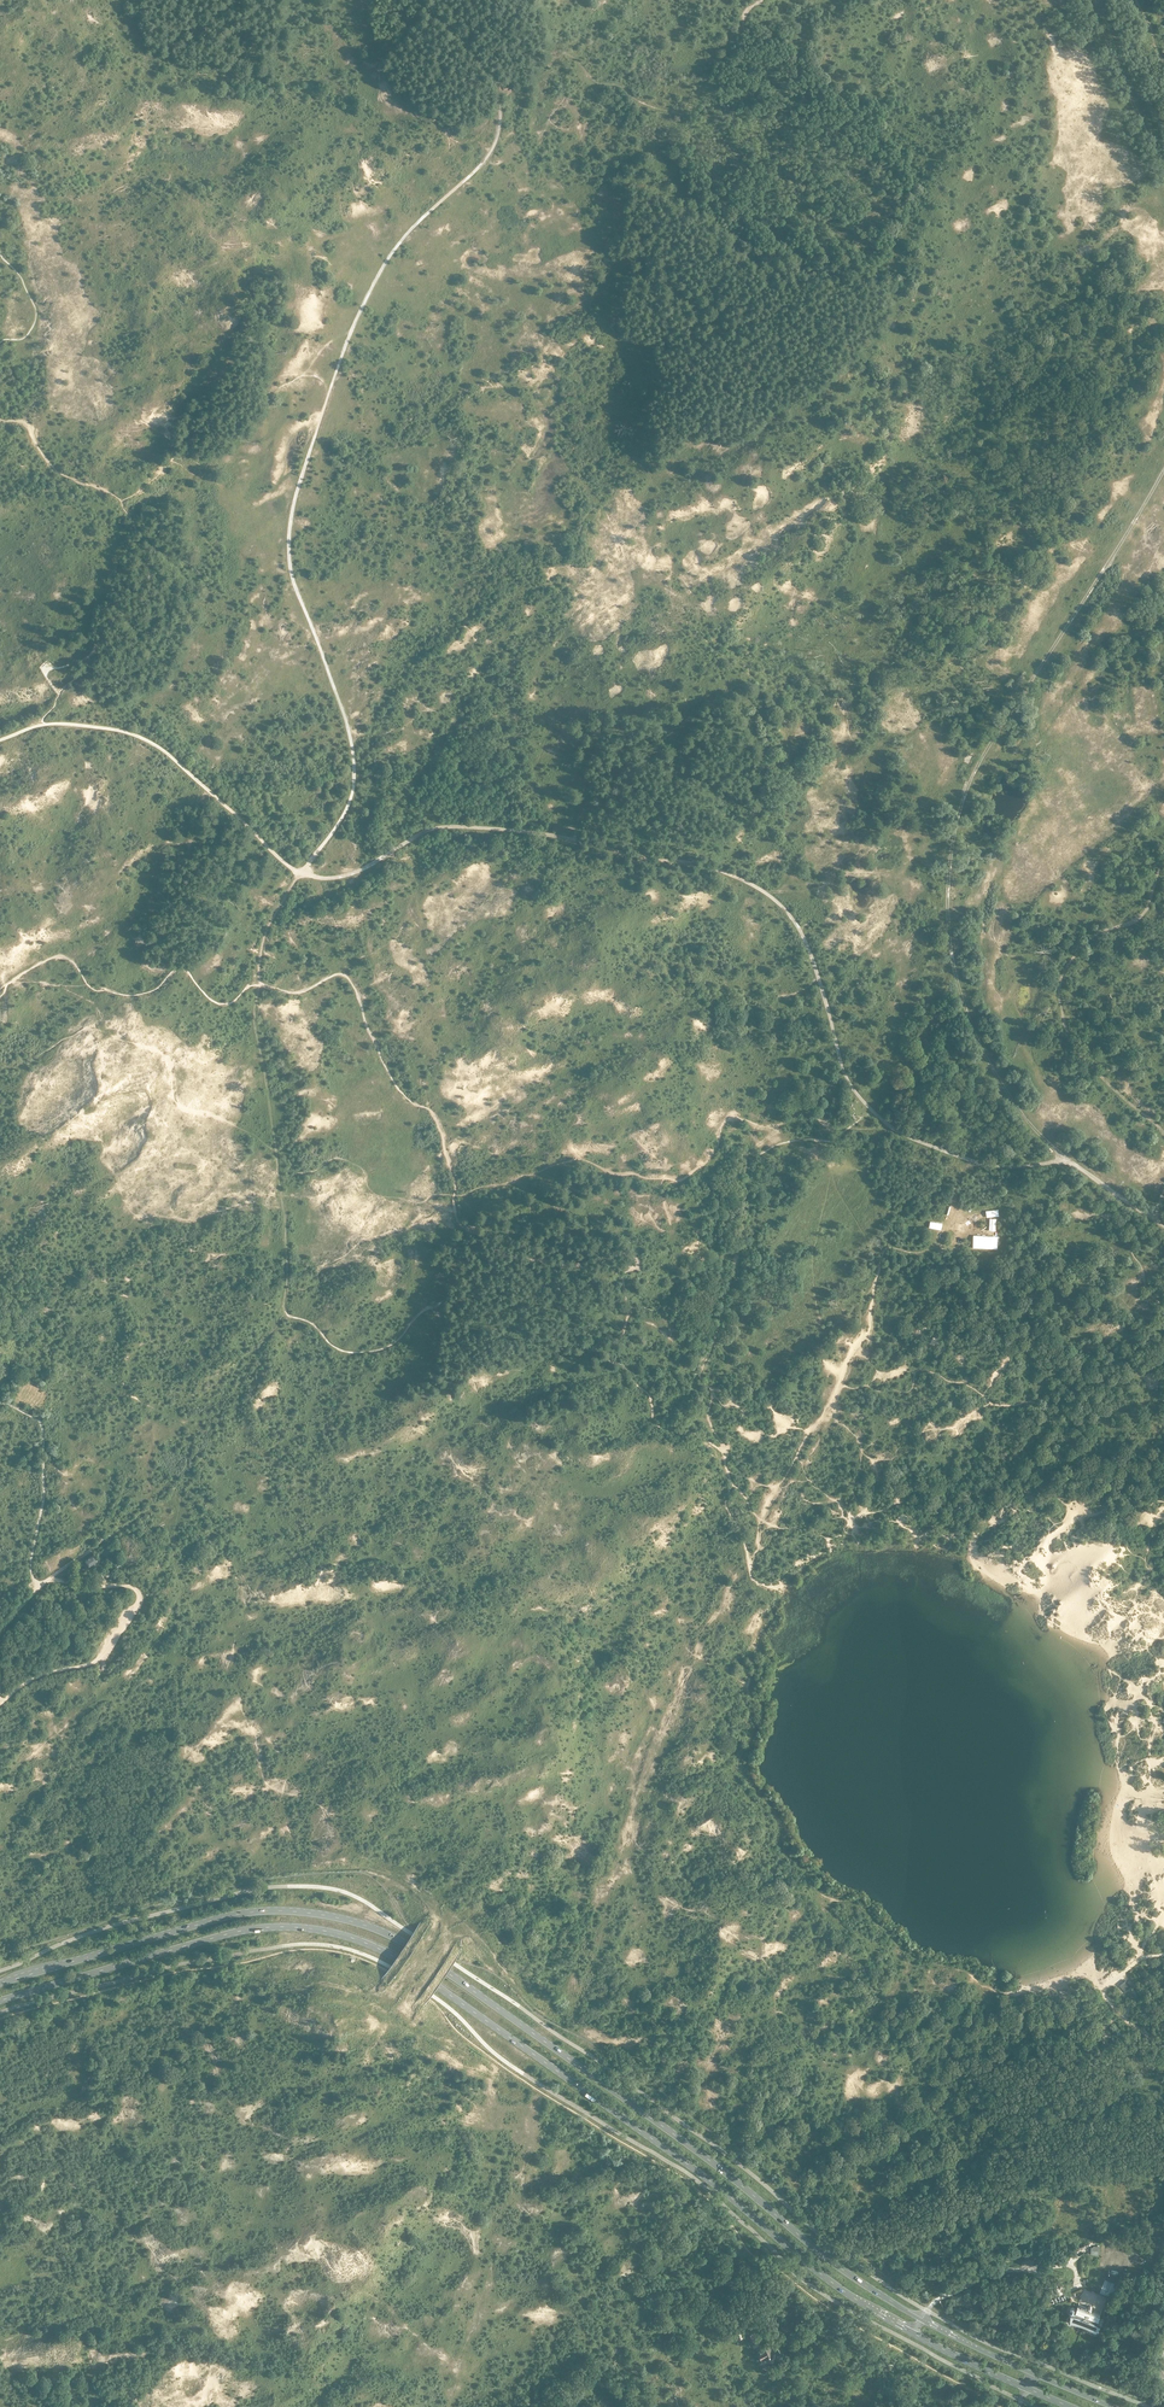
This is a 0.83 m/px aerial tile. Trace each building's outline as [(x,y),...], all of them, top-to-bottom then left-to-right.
[(91,1565),(93,1570),(97,1567),(94,1562),(97,1561),(94,1555),(93,1555),(85,1560),(89,1566),(91,1565)] [(108,1574),(110,1575),(120,1568),(117,1564),(107,1571),(108,1574)] [(1131,1987),(1126,1981),(1119,1986),(1124,1992),(1131,1987)] [(1092,2245),(1091,2254),(1099,2254),(1099,2246),(1092,2245)] [(1113,2293),(1118,2275),(1107,2272),(1102,2290),(1113,2293)] [(1095,2333),(1096,2333),(1097,2333),(1097,2332),(1098,2331),(1098,2330),(1097,2329),(1100,2325),(1101,2325),(1103,2323),(1104,2323),(1104,2322),(1104,2321),(1104,2320),(1103,2319),(1102,2319),(1101,2319),(1100,2319),(1100,2320),(1098,2319),(1100,2315),(1078,2306),(1076,2311),(1075,2310),(1075,2309),(1074,2308),(1073,2308),(1072,2308),(1071,2308),(1070,2309),(1070,2311),(1070,2313),(1071,2313),(1070,2319),(1069,2319),(1068,2320),(1068,2321),(1068,2322),(1069,2323),(1070,2323),(1071,2323),(1072,2322),(1077,2322),(1081,2324),(1085,2325),(1089,2327),(1094,2330),(1094,2331),(1094,2332),(1095,2333)] [(788,2330),(783,2325),(779,2330),(784,2334),(788,2330)] [(746,2336),(749,2343),(757,2339),(754,2333),(746,2336)] [(757,2352),(761,2360),(765,2358),(767,2362),(776,2358),(773,2349),(772,2350),(769,2345),(761,2349),(761,2350),(757,2352)]
